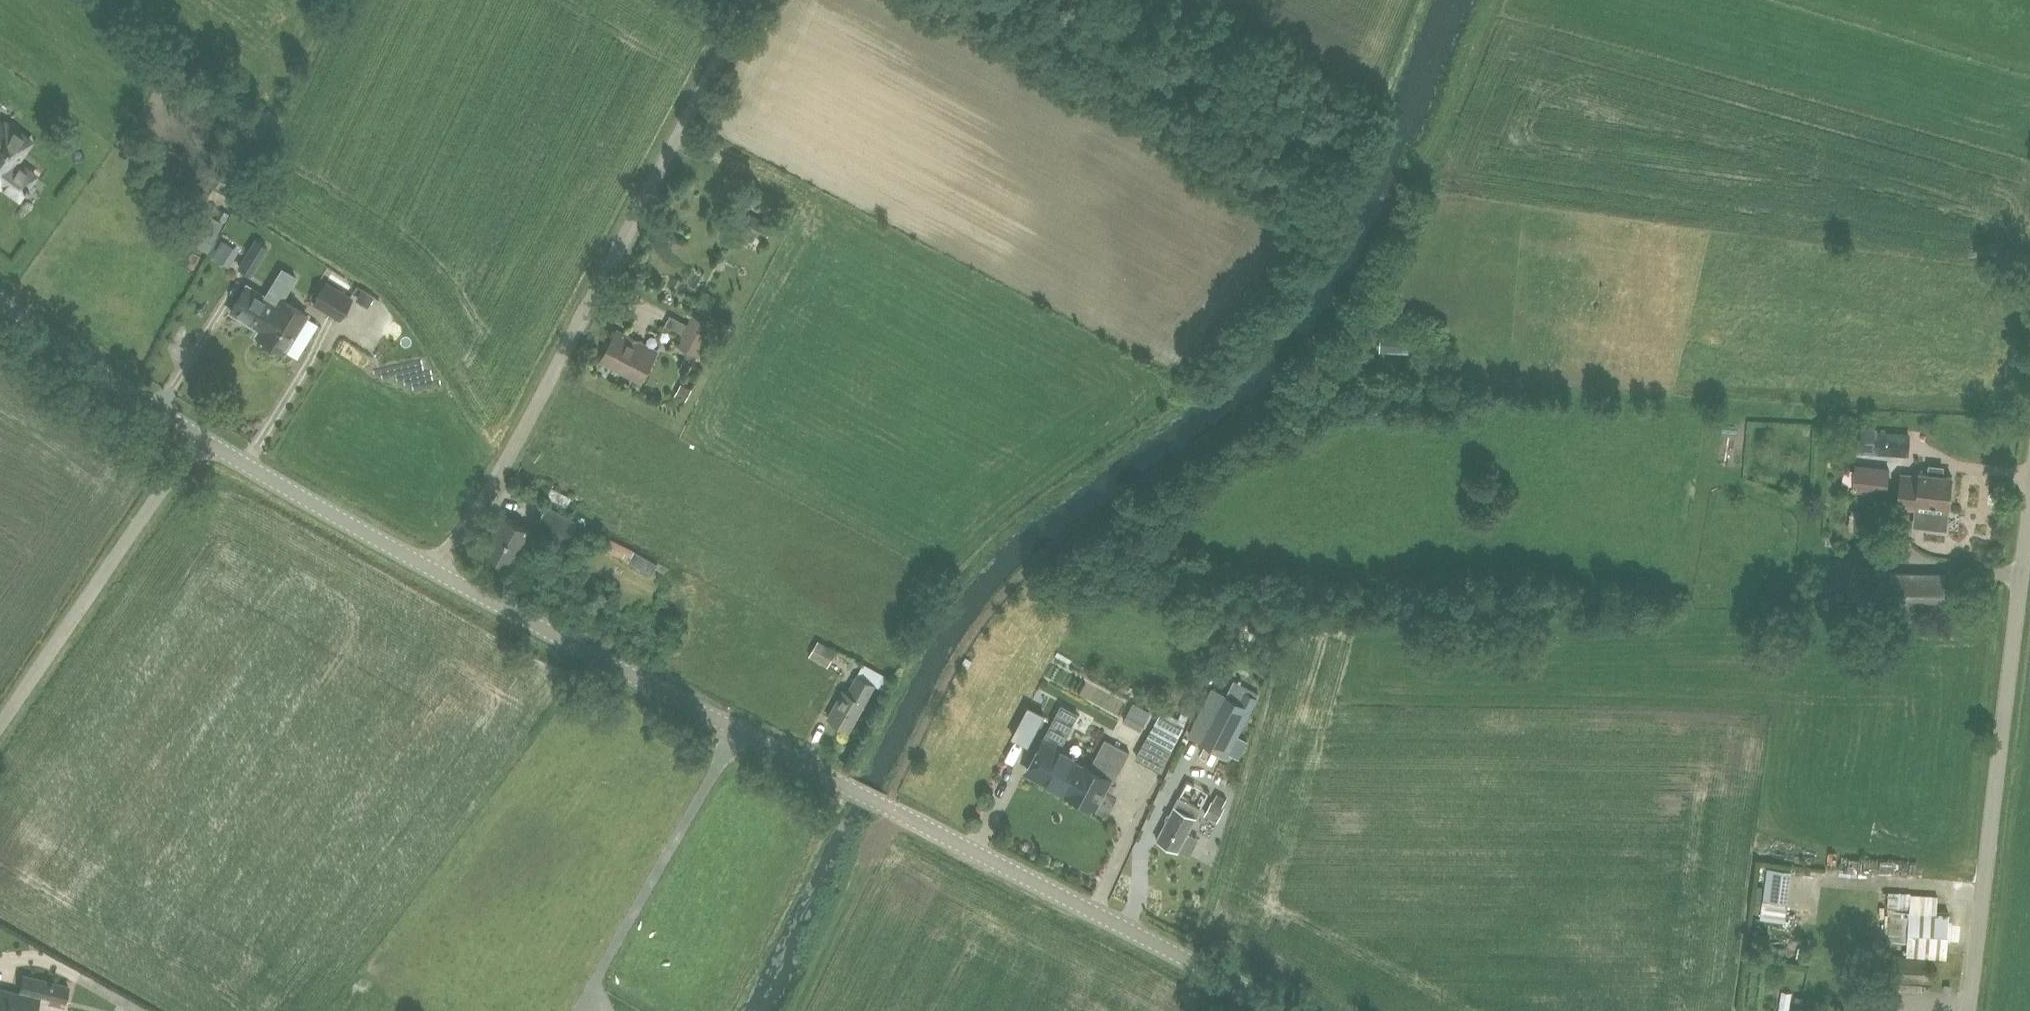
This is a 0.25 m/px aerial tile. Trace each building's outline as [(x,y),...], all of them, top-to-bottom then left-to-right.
[(19,198),(36,175),(16,161),(19,157),(30,142),(5,124),(0,120),(0,184),(19,198)] [(765,239),(772,224),(750,212),(742,227),(765,239)] [(208,252),(223,222),(206,214),(201,224),(193,220),(184,239),(208,252)] [(251,275),(268,247),(254,238),(237,266),(251,275)] [(221,239),(211,256),(223,264),(233,246),(221,239)] [(339,320),(353,297),(325,279),(311,303),(339,320)] [(259,328),(276,303),(275,303),(246,285),(231,311),(259,328)] [(358,297),(369,305),(375,297),(363,289),(358,297)] [(283,351),(306,314),(279,297),(275,303),(276,303),(259,328),(260,329),(256,335),(283,351)] [(699,355),(714,324),(692,312),(676,343),(699,355)] [(657,349),(617,328),(609,344),(606,342),(600,354),(603,356),(600,361),(641,382),(657,349)] [(688,374),(692,367),(683,363),(679,370),(688,374)] [(680,385),(675,397),(685,401),(690,390),(680,385)] [(1907,455),(1908,438),(1909,434),(1877,432),(1877,427),(1854,426),(1853,451),(1876,452),(1907,455)] [(1887,494),(1890,467),(1856,463),(1853,490),(1887,494)] [(1947,515),(1951,476),(1940,475),(1941,467),(1931,466),(1930,474),(1919,472),(1918,476),(1900,474),(1898,496),(1897,509),(1915,511),(1913,528),(1940,531),(1942,514),(1947,515)] [(589,536),(594,528),(547,504),(536,525),(573,546),(581,532),(589,536)] [(1865,530),(1866,510),(1855,509),(1854,530),(1865,530)] [(514,566),(533,531),(501,514),(482,549),(514,566)] [(623,555),(628,546),(603,532),(599,543),(623,555)] [(652,573),(657,563),(635,549),(629,560),(652,573)] [(1851,582),(1852,608),(1876,607),(1942,609),(1943,574),(1877,572),(1876,581),(1851,582)] [(1268,608),(1267,618),(1288,619),(1289,610),(1268,608)] [(821,661),(829,645),(818,639),(809,654),(821,661)] [(875,673),(862,667),(858,675),(856,674),(847,692),(842,689),(828,717),(850,729),(874,683),(883,688),(889,677),(876,670),(875,673)] [(1227,754),(1257,697),(1242,689),(1236,700),(1226,695),(1202,741),(1227,754)] [(1187,693),(1180,709),(1191,713),(1197,698),(1187,693)] [(1141,730),(1150,711),(1133,702),(1123,721),(1141,730)] [(1063,789),(1076,763),(1073,761),(1074,758),(1059,751),(1078,713),(1061,703),(1042,742),(1027,771),(1063,789)] [(1161,769),(1172,749),(1147,736),(1136,756),(1161,769)] [(1080,765),(1076,763),(1063,789),(1066,791),(1065,792),(1086,803),(1094,807),(1106,813),(1116,794),(1104,788),(1109,778),(1108,778),(1114,766),(1120,769),(1128,751),(1104,739),(1095,756),(1102,760),(1096,772),(1080,763),(1080,765)] [(1188,832),(1199,810),(1201,807),(1179,796),(1157,839),(1179,850),(1180,849),(1189,854),(1198,837),(1188,832)] [(1201,807),(1199,810),(1217,820),(1224,807),(1223,806),(1206,797),(1201,807)] [(1767,867),(1763,899),(1788,902),(1792,870),(1767,867)] [(1937,911),(1937,896),(1910,894),(1909,910),(1888,909),(1886,939),(1908,940),(1908,941),(1946,944),(1948,912),(1937,911)] [(1930,982),(1932,956),(1892,954),(1890,980),(1930,982)] [(69,986),(24,975),(21,989),(20,993),(0,988),(0,1010),(36,1010),(40,995),(65,1000),(69,986)] [(1781,991),(1778,1010),(1785,1010),(1788,1010),(1791,992),(1781,991)] [(1796,997),(1794,1009),(1808,1010),(1825,1010),(1827,1001),(1796,997)]
